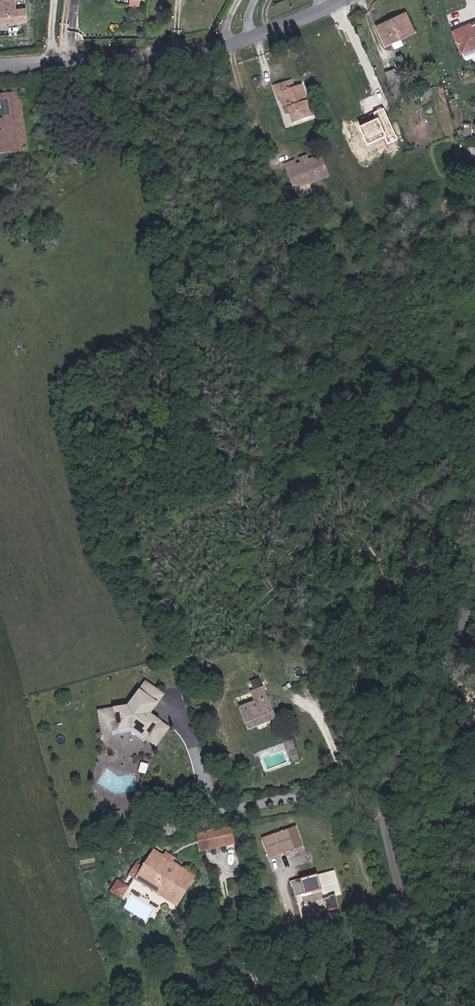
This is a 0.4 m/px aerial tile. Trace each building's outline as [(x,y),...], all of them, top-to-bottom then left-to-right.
[(26,8),(15,9),(14,0),(9,0),(0,1),(0,24),(28,21),(26,8)] [(414,32),(405,13),(376,25),(385,45),(414,32)] [(453,32),(462,53),(474,47),(474,23),(453,32)] [(400,81),(395,69),(385,73),(390,85),(400,81)] [(313,118),(302,85),(294,88),(289,90),(286,82),(273,86),(279,102),(281,102),(285,101),(289,114),(292,125),(313,118)] [(413,99),(430,94),(428,89),(412,94),(413,99)] [(19,92),(0,95),(0,106),(2,105),(4,119),(0,119),(0,153),(27,149),(19,92)] [(289,114),(285,101),(281,102),(285,116),(289,114)] [(294,189),(327,177),(320,157),(295,167),(293,162),(285,165),(294,189)] [(206,675),(210,669),(204,666),(200,671),(206,675)] [(262,676),(250,680),(253,687),(265,683),(262,676)] [(149,716),(148,713),(155,704),(153,703),(159,694),(148,686),(141,694),(139,693),(128,708),(109,711),(112,730),(131,726),(146,737),(148,736),(157,742),(165,730),(156,724),(157,722),(149,716)] [(276,719),(263,687),(250,693),(254,702),(239,708),(247,730),(276,719)] [(112,730),(109,711),(99,713),(102,731),(112,730)] [(119,824),(119,814),(112,814),(105,810),(100,820),(110,824),(119,824)] [(303,846),(296,827),(263,838),(269,858),(303,846)] [(231,828),(198,830),(199,848),(232,846),(231,828)] [(194,877),(153,851),(135,879),(176,905),(194,877)] [(341,895),(334,870),(291,883),(295,896),(311,892),(312,896),(303,898),(308,916),(337,908),(334,897),(341,895)] [(122,898),(128,888),(118,881),(111,891),(122,898)]
